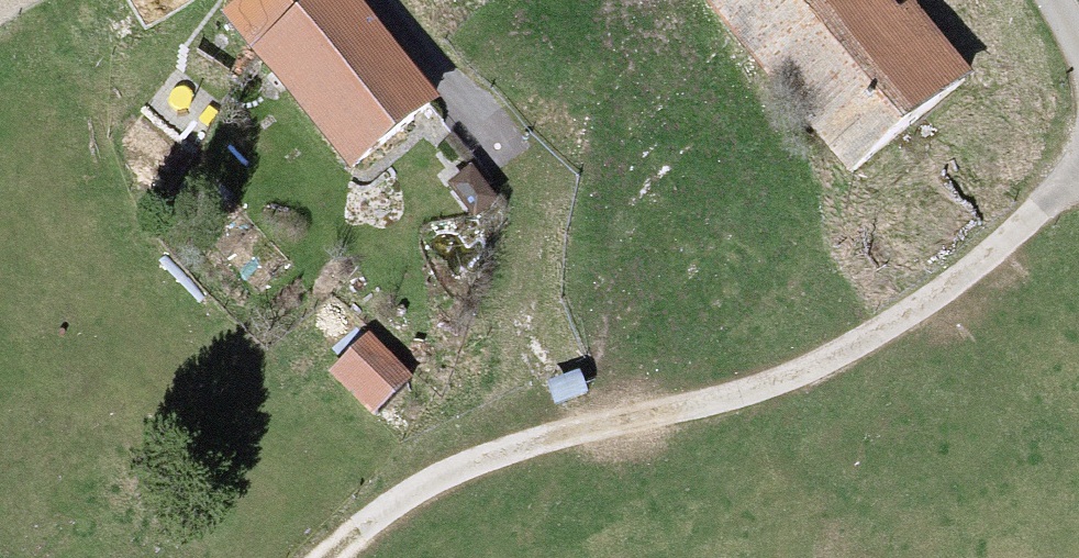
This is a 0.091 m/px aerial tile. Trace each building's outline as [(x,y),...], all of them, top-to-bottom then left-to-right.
[(222,28),(349,207),(449,137),(352,0),(262,0),(222,28)] [(866,190),(965,107),(874,0),(705,0),(866,190)] [(373,339),(325,382),(371,433),(419,389),(373,339)]
